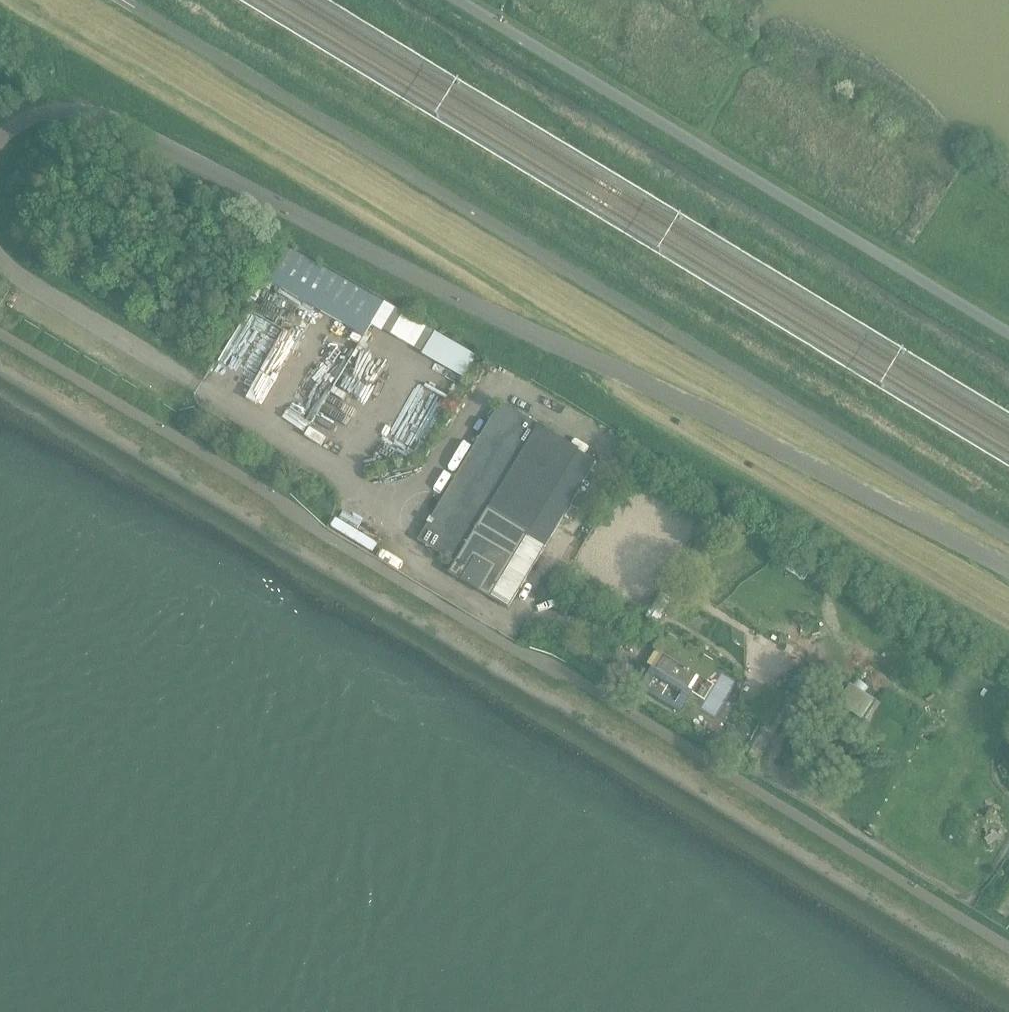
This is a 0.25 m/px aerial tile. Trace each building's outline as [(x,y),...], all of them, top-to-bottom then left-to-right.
[(285,246),(265,281),(365,338),(385,303),(285,246)] [(435,331),(422,353),(463,378),(476,356),(435,331)] [(501,405),(420,540),(457,563),(451,573),(489,596),(509,607),(546,545),(547,545),(596,462),(577,450),(501,405)] [(708,681),(718,664),(665,632),(655,650),(665,656),(656,671),(653,669),(642,686),(681,710),(692,693),(688,690),(697,675),(708,681)] [(750,772),(811,675),(795,666),(742,752),(736,750),(730,759),(750,772)] [(872,724),(884,705),(871,696),(858,715),(872,724)]
